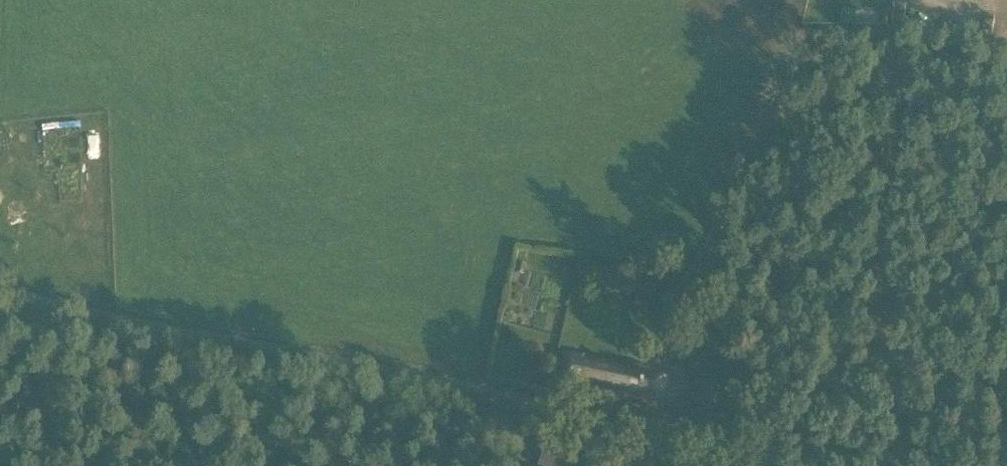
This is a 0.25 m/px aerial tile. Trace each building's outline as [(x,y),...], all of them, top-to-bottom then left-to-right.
[(560,449),(546,445),(539,465),(554,465),(560,449)]
